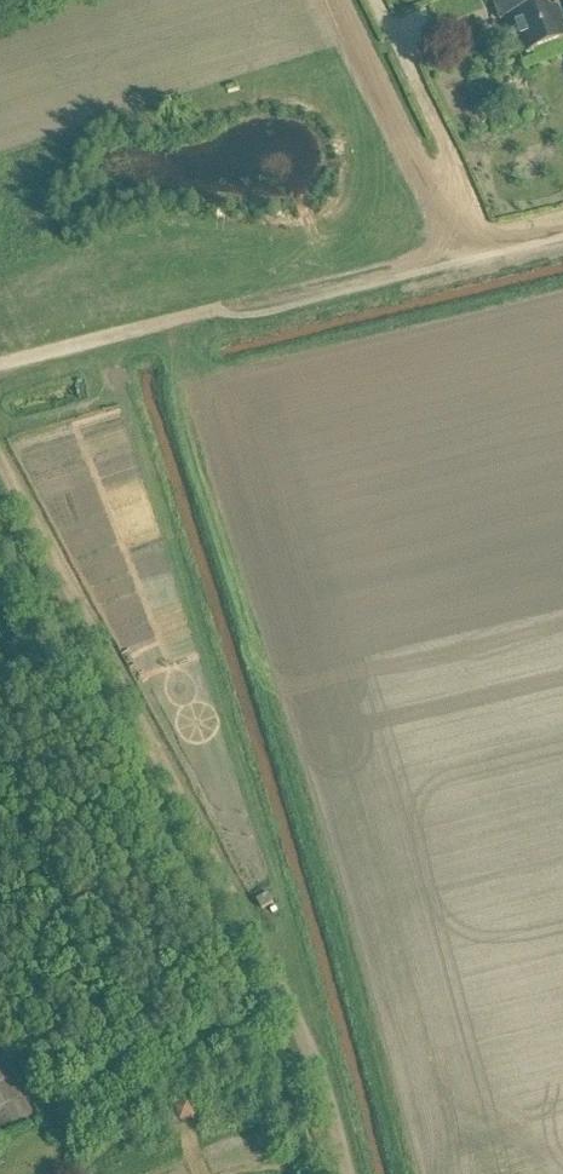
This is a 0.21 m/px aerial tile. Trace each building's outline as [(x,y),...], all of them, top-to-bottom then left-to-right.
[(561,0),(493,0),(501,23),(508,20),(513,34),(519,32),(529,57),(562,44),(562,23),(555,2),(561,0)] [(410,39),(435,26),(427,10),(402,22),(410,39)] [(269,897),(258,903),(263,912),(274,906),(269,897)]
